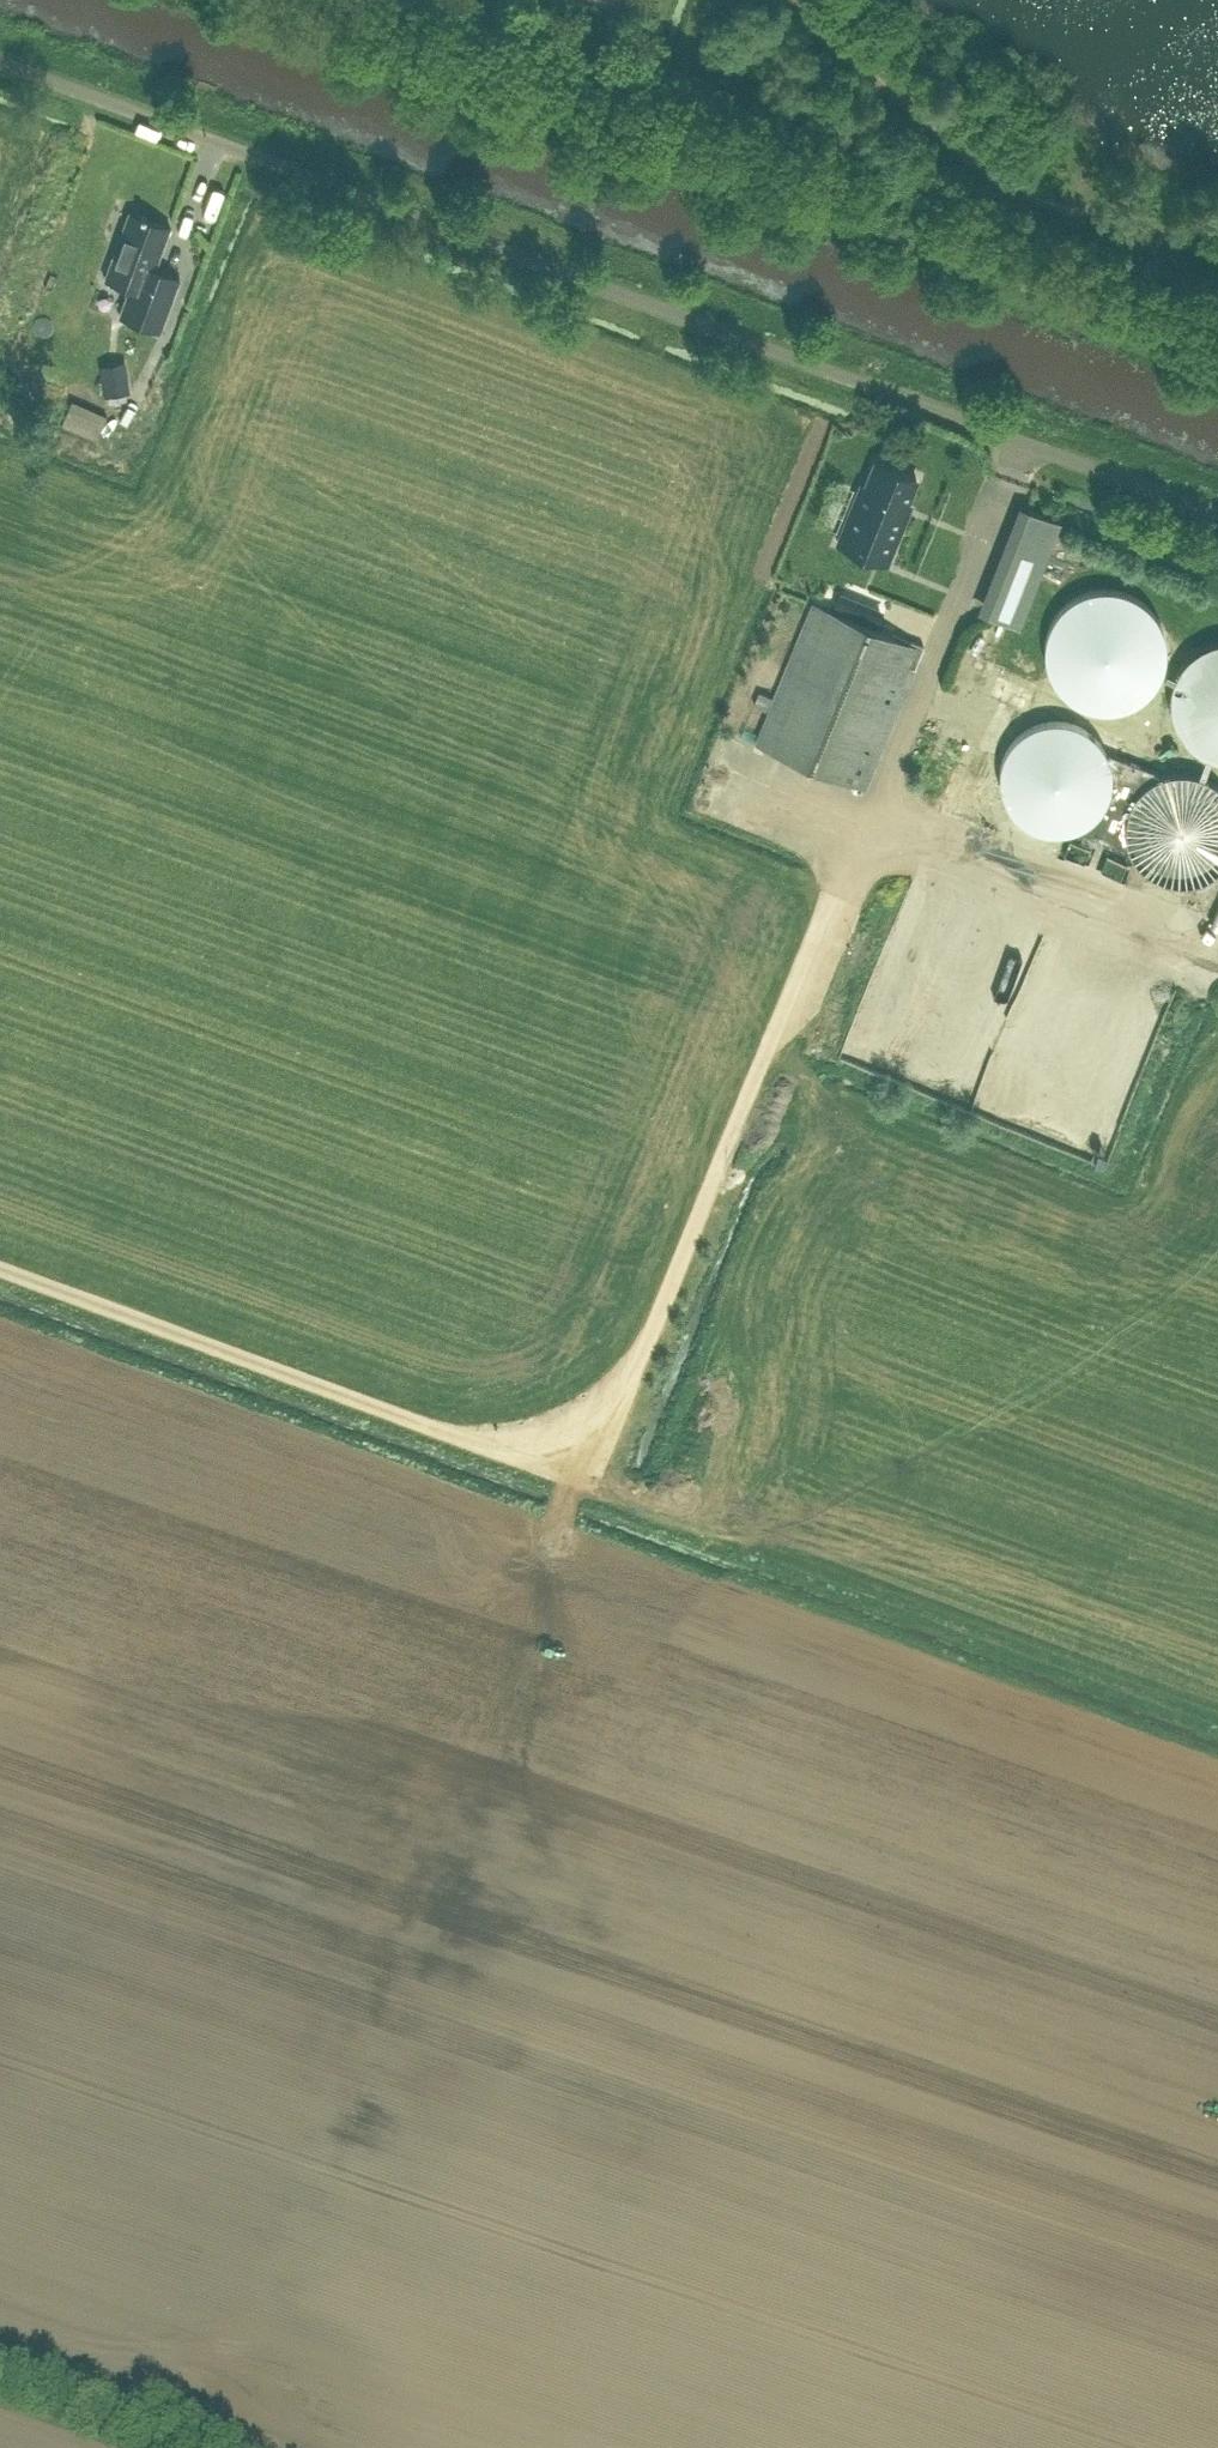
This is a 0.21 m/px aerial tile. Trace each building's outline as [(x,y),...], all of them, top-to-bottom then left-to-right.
[(118,314),(160,331),(182,275),(155,264),(170,225),(134,212),(121,244),(117,242),(104,277),(129,286),(118,314)] [(892,462),(872,454),(863,479),(858,478),(836,537),(885,556),(895,529),(901,513),(903,508),(899,507),(912,469),(892,462)] [(1059,520),(1029,508),(988,612),(1018,624),(1059,520)] [(1160,676),(1166,655),(1164,632),(1155,612),(1139,597),(1118,589),(1096,588),(1075,596),(1058,611),(1048,630),(1045,653),(1051,674),(1064,692),(1083,704),(1105,708),(1127,705),(1146,693),(1160,676)] [(813,601),(755,742),(865,787),(923,644),(893,631),(892,633),(813,601)] [(1172,692),(1175,719),(1190,741),(1213,755),(1217,756),(1217,641),(1199,647),(1180,667),(1172,692)] [(1064,719),(1052,719),(1041,721),(1033,724),(1026,728),(1017,735),(1010,744),(1004,754),(1001,766),(1000,774),(1001,785),(1004,797),(1010,807),(1012,810),(1016,815),(1025,822),(1035,828),(1047,831),(1062,832),(1066,831),(1076,829),(1130,849),(1134,856),(1140,864),(1148,872),(1153,875),(1160,878),(1173,882),(1187,882),(1197,880),(1208,876),(1217,869),(1217,784),(1213,780),(1201,774),(1191,771),(1181,770),(1170,772),(1162,774),(1109,754),(1104,745),(1099,739),(1092,732),(1086,727),(1081,725),(1072,721),(1064,719)] [(1107,867),(1124,872),(1128,858),(1111,853),(1107,867)]
